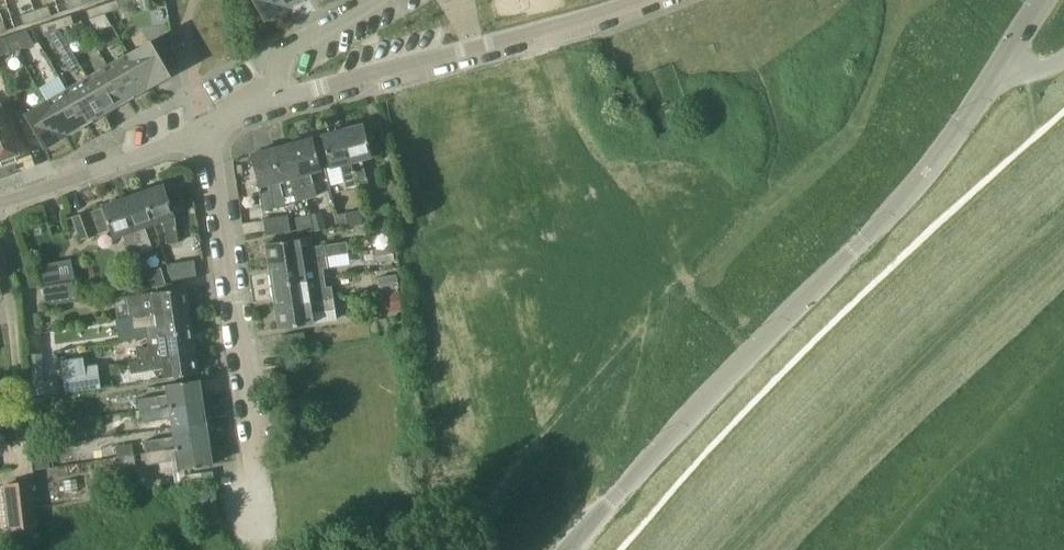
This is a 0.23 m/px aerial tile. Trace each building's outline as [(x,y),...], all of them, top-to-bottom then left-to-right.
[(69,10),(82,6),(80,0),(66,0),(65,0),(69,10)] [(117,0),(116,0),(102,5),(105,14),(120,9),(117,0)] [(150,9),(148,0),(135,0),(137,11),(150,9)] [(244,9),(255,3),(265,20),(286,8),(282,0),(239,0),(244,9)] [(87,10),(90,19),(105,14),(102,5),(87,10)] [(51,16),(48,6),(34,11),(38,21),(51,16)] [(24,25),(38,21),(34,11),(20,15),(24,25)] [(71,15),(56,20),(59,29),(74,24),(71,15)] [(44,34),(59,29),(56,20),(41,25),(44,34)] [(26,30),(6,37),(11,53),(34,45),(26,30)] [(6,37),(0,39),(0,56),(11,53),(6,37)] [(150,42),(129,54),(148,88),(169,76),(150,42)] [(129,54),(108,66),(128,100),(148,88),(129,54)] [(108,66),(88,78),(107,111),(128,100),(108,66)] [(107,111),(88,78),(67,90),(86,123),(107,111)] [(86,123),(67,90),(47,102),(66,135),(86,123)] [(25,114),(45,147),(66,135),(47,102),(25,114)] [(0,161),(2,166),(17,161),(15,156),(18,155),(0,106),(0,161)] [(363,125),(343,130),(358,185),(368,183),(362,160),(371,158),(363,125)] [(322,136),(330,168),(340,165),(346,188),(358,185),(343,130),(322,136)] [(306,198),(317,195),(311,172),(322,170),(312,139),(293,144),(306,198)] [(288,178),(296,201),(306,198),(293,144),(272,149),(280,180),(288,178)] [(262,209),(274,208),(270,183),(280,180),(272,149),(251,155),(259,185),(262,209)] [(167,243),(179,242),(175,216),(165,185),(144,192),(154,223),(163,220),(167,243)] [(142,253),(153,249),(144,226),(154,223),(144,192),(124,199),(142,253)] [(123,233),(131,257),(142,253),(124,199),(103,205),(103,207),(89,213),(88,211),(71,217),(79,240),(111,230),(113,236),(123,233)] [(322,211),(310,215),(310,216),(314,231),(326,229),(322,211)] [(362,224),(361,211),(346,213),(347,226),(362,224)] [(291,231),(288,215),(263,218),(265,235),(291,231)] [(310,216),(302,217),(296,218),(299,234),(314,231),(310,216)] [(300,238),(268,243),(271,264),(327,256),(348,254),(346,242),(326,245),(312,247),(311,237),(300,238)] [(392,246),(373,249),(375,263),(394,260),(392,246)] [(327,256),(271,264),(274,286),(324,278),(323,269),(329,268),(327,256)] [(170,263),(172,279),(196,276),(194,260),(170,263)] [(147,272),(152,288),(166,286),(161,267),(147,272)] [(397,274),(377,276),(379,291),(398,288),(397,274)] [(324,278),(274,286),(277,306),(333,297),(332,287),(326,288),(324,278)] [(41,285),(44,306),(76,301),(73,281),(41,285)] [(186,287),(154,292),(129,296),(130,305),(132,317),(189,310),(186,287)] [(401,311),(399,291),(378,294),(381,314),(401,311)] [(333,297),(277,306),(280,329),(312,324),(310,312),(335,309),(333,297)] [(159,326),(160,335),(192,331),(189,310),(132,317),(134,329),(159,326)] [(137,349),(138,360),(139,360),(196,353),(192,331),(160,335),(147,336),(148,347),(137,349)] [(30,354),(32,395),(60,393),(60,379),(44,380),(43,353),(30,354)] [(129,361),(130,373),(165,368),(167,378),(199,374),(196,353),(139,360),(138,360),(129,361)] [(61,360),(65,393),(100,388),(97,365),(84,366),(83,358),(61,360)] [(138,399),(140,411),(202,403),(199,380),(168,384),(169,394),(138,399)] [(173,417),(174,427),(205,423),(202,403),(140,411),(141,421),(173,417)] [(81,431),(100,428),(99,417),(85,419),(79,420),(81,431)] [(144,441),(146,453),(208,444),(205,423),(174,427),(175,436),(144,441)] [(180,469),(211,465),(208,444),(146,453),(147,464),(179,459),(180,469)] [(115,466),(135,463),(133,454),(114,457),(115,466)] [(186,475),(188,484),(214,480),(212,470),(186,475)] [(38,527),(33,480),(3,484),(8,530),(38,527)] [(215,487),(188,491),(189,494),(180,495),(181,504),(217,498),(215,487)] [(196,515),(197,526),(221,523),(219,512),(196,515)] [(223,533),(221,523),(197,526),(199,536),(223,533)]
